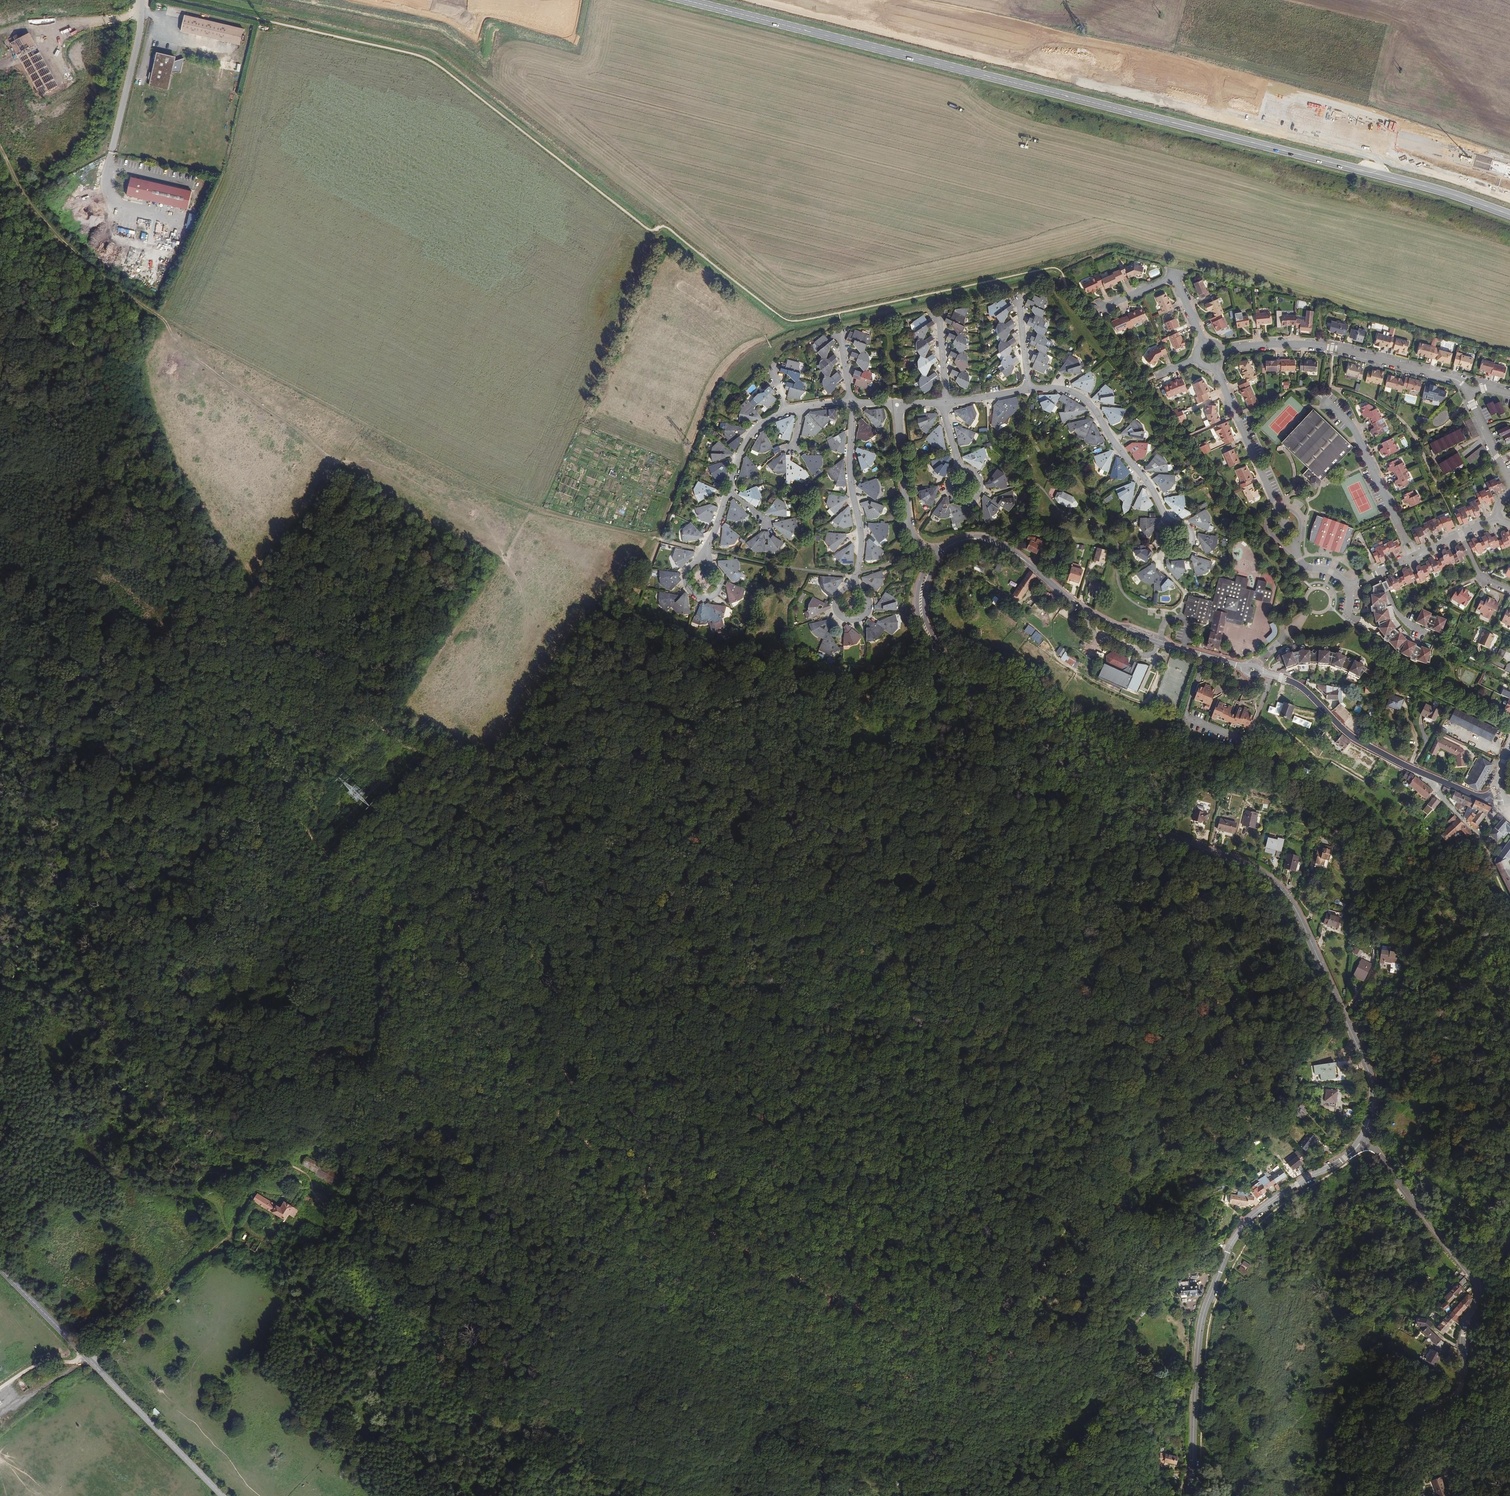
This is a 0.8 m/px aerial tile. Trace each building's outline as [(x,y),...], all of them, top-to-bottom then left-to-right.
[(245,23),(184,9),(180,30),(240,45),(245,23)] [(26,35),(26,66),(38,91),(38,86),(42,95),(58,87),(41,52),(36,55),(34,51),(38,49),(31,33),(26,35)] [(174,56),(156,51),(149,85),(167,89),(174,56)] [(192,190),(131,178),(127,196),(189,209),(192,190)] [(1134,270),(1133,270),(1123,274),(1120,268),(1119,269),(1116,270),(1118,275),(1111,279),(1112,280),(1099,285),(1097,279),(1095,280),(1096,281),(1093,282),(1094,284),(1082,289),(1086,298),(1090,296),(1091,297),(1095,296),(1093,294),(1098,292),(1097,290),(1101,288),(1103,293),(1106,291),(1107,292),(1112,290),(1111,289),(1115,288),(1115,286),(1122,283),(1121,281),(1125,279),(1126,283),(1130,281),(1130,280),(1132,279),(1133,281),(1136,282),(1138,282),(1139,282),(1142,273),(1134,271),(1134,270)] [(1199,301),(1208,297),(1206,294),(1205,294),(1200,283),(1192,287),(1194,292),(1193,292),(1196,298),(1198,298),(1199,301)] [(1044,313),(1044,307),(1045,303),(1034,298),(1032,303),(1028,301),(1024,309),(1032,312),(1036,317),(1033,321),(1030,319),(1027,327),(1035,330),(1037,335),(1035,339),(1032,338),(1028,345),(1035,348),(1040,352),(1037,357),(1033,356),(1030,363),(1034,365),(1031,370),(1043,375),(1045,371),(1050,368),(1049,361),(1048,361),(1046,358),(1045,356),(1047,350),(1047,344),(1043,337),(1045,331),(1046,325),(1041,319),(1044,313)] [(1156,315),(1157,318),(1171,312),(1168,304),(1167,305),(1166,303),(1163,298),(1155,302),(1158,308),(1159,308),(1161,314),(1160,315),(1159,313),(1156,315)] [(1005,359),(1003,366),(1006,370),(1003,372),(1006,378),(1011,375),(1015,369),(1021,364),(1017,357),(1013,360),(1010,356),(1012,352),(1020,346),(1015,339),(1008,344),(1006,343),(1010,333),(1018,328),(1013,321),(1006,326),(1004,324),(1010,314),(1016,309),(1011,302),(1007,306),(1003,302),(998,306),(996,305),(995,305),(992,306),(993,317),(997,317),(1001,324),(999,329),(1000,336),(1003,341),(1000,347),(1001,354),(998,355),(1002,362),(1005,359)] [(1209,313),(1210,312),(1211,314),(1213,319),(1208,322),(1210,326),(1211,325),(1213,329),(1215,334),(1225,329),(1221,320),(1220,321),(1218,317),(1222,315),(1215,302),(1203,308),(1206,313),(1209,313)] [(1303,322),(1293,322),(1293,318),(1278,318),(1278,328),(1283,328),(1284,327),(1293,328),(1293,330),(1297,330),(1297,331),(1299,332),(1309,332),(1309,323),(1308,322),(1308,312),(1303,312),(1303,322)] [(1141,325),(1143,324),(1143,323),(1145,322),(1141,313),(1137,315),(1137,313),(1126,318),(1127,320),(1122,322),(1121,322),(1111,326),(1115,336),(1126,331),(1127,333),(1132,331),(1131,329),(1140,325),(1141,325)] [(969,384),(968,377),(965,371),(967,365),(967,358),(964,353),(966,346),(965,340),(961,335),(963,334),(965,328),(965,323),(966,318),(955,314),(953,317),(949,316),(945,323),(952,327),(959,336),(957,338),(949,334),(946,341),(953,345),(961,355),(958,356),(951,352),(947,360),(955,364),(962,373),(960,374),(952,371),(949,378),(956,382),(960,387),(966,389),(969,384)] [(1267,315),(1253,317),(1254,327),(1268,326),(1267,315)] [(922,380),(923,388),(926,394),(931,391),(935,384),(940,380),(936,373),(929,378),(926,377),(931,366),(939,361),(934,355),(927,359),(925,358),(930,348),(937,343),(933,337),(926,341),(923,340),(928,330),(936,325),(932,318),(929,321),(925,317),(913,325),(916,332),(917,332),(918,333),(916,333),(917,339),(921,339),(919,344),(915,347),(918,352),(919,351),(923,357),(920,363),(917,365),(920,370),(921,370),(924,376),(922,380)] [(1245,319),(1233,321),(1235,331),(1239,330),(1239,329),(1246,328),(1245,319)] [(1343,324),(1331,321),(1328,331),(1342,334),(1341,333),(1345,334),(1347,324),(1344,323),(1343,324)] [(1177,330),(1173,322),(1164,326),(1167,334),(1177,330)] [(1360,343),(1363,331),(1356,330),(1355,331),(1349,330),(1347,338),(1350,339),(1350,340),(1353,341),(1360,343)] [(861,355),(852,352),(851,356),(849,360),(858,363),(865,372),(864,374),(856,370),(852,378),(856,380),(854,385),(867,390),(867,387),(872,381),(868,380),(871,374),(868,371),(869,363),(869,357),(866,352),(867,347),(867,346),(872,343),(872,338),(867,336),(863,335),(855,332),(854,334),(854,336),(849,334),(846,342),(854,344),(862,354),(861,355)] [(1389,338),(1375,334),(1372,346),(1377,347),(1377,346),(1380,347),(1386,348),(1387,347),(1389,338)] [(825,381),(826,388),(830,393),(834,391),(837,384),(843,379),(839,373),(832,378),(829,377),(834,366),(841,361),(835,355),(829,359),(826,358),(831,347),(838,342),(832,336),(829,339),(826,336),(813,345),(818,352),(821,350),(822,351),(819,353),(822,358),(822,363),(819,365),(826,376),(825,381)] [(1178,339),(1176,336),(1168,340),(1174,353),(1184,349),(1182,344),(1181,345),(1180,344),(1178,339)] [(1389,338),(1387,347),(1391,348),(1391,350),(1393,351),(1393,352),(1393,353),(1398,354),(1399,351),(1404,352),(1406,346),(1403,345),(1404,341),(1389,338)] [(1161,358),(1166,356),(1162,348),(1162,347),(1157,349),(1157,350),(1161,358)] [(1438,349),(1433,348),(1431,357),(1430,359),(1435,360),(1434,360),(1439,362),(1443,362),(1447,364),(1450,354),(1437,350),(1438,349)] [(1161,359),(1161,358),(1157,350),(1150,353),(1144,363),(1145,364),(1146,366),(1148,367),(1150,367),(1152,369),(1156,363),(1155,363),(1157,360),(1161,359)] [(1460,354),(1455,352),(1452,364),(1463,367),(1466,367),(1466,368),(1469,369),(1471,358),(1460,355),(1460,354)] [(1070,356),(1065,364),(1059,372),(1062,374),(1063,372),(1082,372),(1082,366),(1080,363),(1079,360),(1074,357),(1070,356)] [(1483,370),(1485,371),(1485,372),(1490,373),(1489,374),(1502,377),(1505,367),(1492,364),(1492,362),(1480,359),(1478,369),(1483,370)] [(797,382),(795,384),(787,382),(785,390),(789,391),(787,396),(801,399),(802,394),(803,392),(804,388),(804,385),(799,380),(800,372),(799,368),(800,363),(787,361),(786,365),(782,364),(780,372),(788,374),(797,382)] [(1282,362),(1278,362),(1271,362),(1270,363),(1268,363),(1263,364),(1263,366),(1259,366),(1260,375),(1263,375),(1263,373),(1275,373),(1275,372),(1279,372),(1279,373),(1293,372),(1292,362),(1283,363),(1282,362)] [(1244,380),(1246,384),(1255,380),(1250,371),(1249,371),(1246,363),(1238,364),(1236,366),(1236,370),(1238,370),(1239,370),(1240,370),(1242,374),(1241,375),(1240,375),(1242,380),(1244,380)] [(1298,363),(1298,373),(1301,373),(1314,374),(1314,365),(1306,364),(1306,363),(1301,363),(1298,363)] [(1360,366),(1349,363),(1346,374),(1356,377),(1356,379),(1361,380),(1364,369),(1359,368),(1360,366)] [(1379,385),(1382,373),(1378,372),(1377,373),(1374,372),(1370,371),(1370,373),(1366,372),(1363,383),(1367,384),(1367,383),(1379,385)] [(1095,379),(1091,372),(1087,375),(1072,383),(1075,388),(1077,387),(1090,393),(1091,388),(1092,388),(1093,384),(1094,384),(1095,379)] [(1392,378),(1392,377),(1386,376),(1383,387),(1396,390),(1395,392),(1400,393),(1403,381),(1399,380),(1394,378),(1394,379),(1392,379),(1392,378)] [(1187,395),(1186,393),(1181,381),(1177,383),(1176,382),(1170,385),(1171,386),(1167,388),(1164,389),(1168,399),(1181,393),(1182,395),(1185,393),(1186,396),(1187,395)] [(1197,406),(1208,401),(1205,395),(1208,394),(1206,389),(1205,389),(1204,388),(1202,382),(1192,387),(1195,393),(1194,394),(1197,399),(1195,400),(1197,406)] [(1239,393),(1241,397),(1242,396),(1243,399),(1245,402),(1253,398),(1246,384),(1238,388),(1240,392),(1239,393)] [(1423,387),(1420,399),(1425,400),(1424,400),(1431,402),(1431,400),(1439,402),(1443,397),(1444,392),(1437,390),(1434,390),(1434,389),(1435,387),(1428,385),(1427,388),(1423,387)] [(740,411),(740,421),(757,420),(759,421),(762,418),(753,407),(760,402),(763,403),(766,407),(777,398),(773,395),(776,392),(771,386),(764,392),(758,393),(754,396),(755,397),(749,402),(750,403),(748,405),(746,404),(743,408),(742,408),(740,411)] [(1110,391),(1105,389),(1091,402),(1094,405),(1096,404),(1113,407),(1115,400),(1113,395),(1110,391)] [(1059,401),(1061,398),(1057,395),(1057,397),(1040,397),(1040,398),(1036,398),(1036,403),(1039,403),(1039,406),(1043,409),(1045,412),(1047,412),(1051,414),(1059,401)] [(1064,397),(1061,398),(1059,401),(1066,406),(1065,409),(1065,415),(1060,415),(1062,424),(1063,426),(1066,423),(1069,422),(1088,413),(1085,408),(1083,409),(1064,397)] [(1003,427),(1004,427),(1003,426),(1007,424),(1007,422),(1012,416),(1013,416),(1017,411),(1018,411),(1018,410),(1019,409),(1017,399),(1000,402),(998,401),(992,408),(994,409),(991,426),(999,428),(1003,427)] [(742,408),(743,408),(746,404),(748,405),(750,403),(749,402),(747,400),(744,402),(740,408),(742,408)] [(1491,402),(1485,405),(1490,416),(1496,413),(1497,416),(1503,413),(1499,402),(1492,405),(1491,402)] [(759,405),(755,408),(762,416),(765,413),(759,405)] [(1204,417),(1209,428),(1219,423),(1216,416),(1215,417),(1213,414),(1215,413),(1216,408),(1208,406),(1207,407),(1204,417)] [(974,413),(972,407),(954,412),(955,417),(957,417),(971,428),(976,422),(977,417),(976,417),(976,413),(974,413)] [(1366,418),(1366,419),(1367,419),(1368,419),(1371,425),(1373,428),(1371,429),(1371,430),(1369,431),(1369,433),(1370,436),(1372,435),(1374,438),(1383,433),(1380,429),(1383,427),(1384,427),(1375,410),(1372,412),(1370,407),(1361,412),(1363,415),(1361,416),(1362,419),(1364,419),(1366,418)] [(883,414),(882,409),(869,410),(867,408),(863,412),(876,428),(881,425),(884,419),(884,414),(883,414)] [(818,432),(825,425),(826,426),(829,421),(830,421),(831,418),(828,409),(812,412),(811,411),(804,417),(805,418),(802,435),(809,438),(815,437),(815,436),(818,433),(818,432)] [(1039,413),(1048,420),(1051,414),(1047,412),(1045,412),(1043,409),(1039,413)] [(1123,419),(1123,411),(1120,411),(1102,409),(1101,414),(1103,414),(1109,426),(1114,425),(1115,425),(1117,424),(1119,423),(1123,419)] [(1352,448),(1313,412),(1281,445),(1309,469),(1303,476),(1310,484),(1310,485),(1313,488),(1319,487),(1320,481),(1321,481),(1352,448)] [(934,414),(920,415),(918,415),(919,420),(917,420),(919,424),(918,425),(920,429),(927,435),(939,416),(935,413),(934,414)] [(1173,415),(1180,424),(1187,421),(1184,414),(1181,415),(1180,413),(1173,415)] [(782,438),(789,441),(790,437),(791,437),(796,416),(791,415),(790,417),(776,422),(777,426),(776,426),(778,431),(781,435),(783,435),(782,438)] [(880,437),(882,435),(878,431),(876,433),(874,431),(862,418),(857,422),(859,424),(857,437),(862,438),(862,439),(867,439),(868,440),(872,439),(874,442),(879,437),(876,435),(877,434),(880,437)] [(1464,421),(1474,443),(1480,440),(1469,418),(1464,421)] [(1089,422),(1072,424),(1072,425),(1072,432),(1076,437),(1075,439),(1074,442),(1081,446),(1084,445),(1085,443),(1088,445),(1088,447),(1093,448),(1094,449),(1098,448),(1105,444),(1096,429),(1097,427),(1093,425),(1095,422),(1089,420),(1089,422)] [(747,431),(744,427),(743,428),(725,423),(722,431),(723,436),(725,436),(726,439),(728,439),(731,443),(747,431)] [(1139,427),(1135,424),(1121,438),(1123,440),(1125,438),(1143,442),(1145,436),(1143,430),(1142,430),(1140,427),(1139,427)] [(1228,430),(1225,425),(1214,430),(1217,436),(1218,436),(1221,443),(1222,442),(1230,439),(1227,431),(1228,430)] [(940,426),(929,436),(929,437),(926,440),(928,443),(928,444),(933,448),(938,449),(939,453),(946,451),(945,447),(943,431),(943,429),(940,426)] [(954,428),(959,446),(965,445),(965,447),(969,445),(970,445),(974,443),(976,434),(960,428),(959,426),(954,428)] [(1499,437),(1502,436),(1506,443),(1509,441),(1509,432),(1507,426),(1496,431),(1499,437)] [(1459,429),(1428,444),(1433,455),(1465,439),(1459,429)] [(760,434),(756,441),(752,449),(757,453),(764,454),(764,453),(768,451),(768,450),(772,448),(764,430),(759,432),(760,434)] [(845,432),(831,440),(829,441),(831,446),(830,446),(833,449),(832,450),(836,453),(844,453),(846,437),(847,436),(845,432)] [(1391,440),(1386,442),(1383,443),(1382,444),(1381,444),(1382,448),(1381,449),(1381,450),(1379,451),(1379,452),(1378,452),(1380,455),(1382,454),(1384,458),(1393,453),(1391,449),(1394,447),(1391,440)] [(734,454),(718,442),(715,445),(714,445),(712,449),(710,448),(710,453),(712,461),(729,456),(731,457),(734,454)] [(1150,455),(1150,446),(1145,446),(1130,446),(1124,450),(1128,455),(1129,454),(1135,463),(1143,458),(1144,458),(1148,455),(1150,455)] [(1204,456),(1210,453),(1207,446),(1201,449),(1198,450),(1204,456)] [(1465,461),(1469,466),(1486,453),(1482,448),(1465,461)] [(873,459),(874,455),(856,449),(855,452),(857,453),(861,470),(868,469),(873,465),(873,464),(874,459),(873,459)] [(976,469),(979,473),(984,466),(985,461),(987,460),(985,455),(984,455),(982,450),(961,459),(963,463),(965,462),(976,469)] [(1113,452),(1110,451),(1109,451),(1109,454),(1097,458),(1097,461),(1096,462),(1098,465),(1097,466),(1100,471),(1100,474),(1107,476),(1114,453),(1113,452)] [(767,465),(770,471),(776,473),(779,474),(780,472),(786,473),(786,478),(790,478),(791,479),(796,478),(797,479),(800,478),(805,470),(790,461),(790,454),(786,454),(786,452),(781,452),(781,455),(767,465)] [(1229,470),(1238,465),(1234,456),(1232,452),(1223,456),(1229,470)] [(805,456),(804,453),(800,456),(812,475),(820,470),(822,465),(821,465),(822,460),(820,460),(820,457),(805,456)] [(1437,465),(1443,475),(1463,464),(1457,454),(1437,465)] [(743,460),(739,476),(748,479),(752,478),(753,476),(754,476),(756,475),(755,473),(758,470),(746,455),(742,458),(743,460)] [(941,460),(933,463),(934,470),(935,472),(934,473),(939,477),(945,479),(950,461),(952,461),(951,456),(941,460)] [(1161,461),(1156,458),(1145,470),(1144,470),(1144,474),(1166,475),(1166,474),(1168,475),(1170,474),(1170,469),(1167,468),(1165,466),(1163,462),(1161,461)] [(1116,459),(1111,477),(1110,480),(1115,482),(1121,482),(1121,480),(1125,479),(1125,477),(1130,475),(1120,463),(1121,460),(1116,459)] [(729,460),(712,465),(709,466),(710,473),(714,477),(715,477),(719,479),(720,478),(724,480),(729,465),(731,465),(729,460)] [(835,466),(834,466),(828,471),(830,475),(829,476),(832,478),(832,479),(836,482),(845,482),(844,465),(845,463),(842,460),(835,466)] [(1397,485),(1399,489),(1408,484),(1406,480),(1410,477),(1402,463),(1398,465),(1396,460),(1387,464),(1389,467),(1387,469),(1388,472),(1390,472),(1392,471),(1393,472),(1394,472),(1396,475),(1395,476),(1396,480),(1395,481),(1393,483),(1395,486),(1397,485)] [(1250,481),(1245,468),(1235,473),(1241,486),(1239,486),(1241,490),(1242,490),(1245,497),(1245,498),(1246,498),(1248,503),(1255,500),(1258,499),(1255,493),(1253,494),(1252,491),(1253,490),(1251,486),(1250,486),(1248,483),(1250,481)] [(984,489),(1006,489),(1006,481),(1003,476),(1003,477),(999,474),(998,475),(995,473),(987,484),(984,484),(984,489)] [(1174,487),(1173,479),(1167,478),(1157,478),(1150,482),(1154,487),(1156,486),(1161,495),(1164,493),(1165,493),(1169,491),(1170,492),(1174,487)] [(1488,490),(1493,488),(1495,493),(1496,493),(1497,495),(1501,493),(1499,491),(1503,490),(1498,481),(1495,482),(1494,480),(1493,479),(1484,483),(1487,489),(1488,490)] [(861,485),(859,484),(856,487),(875,501),(879,495),(879,490),(877,485),(875,480),(861,485)] [(716,489),(698,482),(696,486),(695,486),(694,489),(693,495),(697,502),(712,492),(714,493),(716,489)] [(1136,485),(1131,484),(1131,486),(1118,491),(1119,496),(1118,497),(1121,500),(1120,501),(1124,504),(1131,506),(1136,485)] [(757,491),(755,487),(741,492),(739,491),(737,495),(755,508),(760,502),(760,496),(760,495),(758,491),(757,491)] [(939,491),(938,487),(920,493),(921,498),(920,498),(921,502),(924,506),(932,509),(937,492),(939,491)] [(1482,500),(1484,501),(1485,504),(1487,505),(1490,504),(1489,502),(1493,500),(1488,491),(1485,493),(1484,490),(1484,489),(1474,494),(1477,499),(1468,503),(1468,504),(1469,506),(1466,508),(1465,506),(1456,510),(1456,512),(1458,514),(1454,516),(1458,524),(1462,522),(1463,525),(1465,524),(1466,520),(1464,518),(1465,516),(1469,514),(1470,517),(1473,515),(1475,517),(1478,515),(1478,513),(1478,512),(1476,511),(1477,509),(1481,507),(1478,502),(1482,500)] [(1141,490),(1133,509),(1138,512),(1144,512),(1144,511),(1148,510),(1148,508),(1152,507),(1145,494),(1146,492),(1141,490)] [(995,499),(993,498),(992,501),(983,496),(980,500),(982,502),(983,518),(990,518),(996,517),(995,515),(995,514),(997,513),(996,513),(998,511),(997,509),(999,506),(1008,512),(1011,507),(1012,507),(1013,503),(1015,503),(1015,498),(1012,492),(995,499)] [(1409,503),(1411,507),(1421,502),(1417,495),(1414,496),(1411,492),(1403,496),(1404,499),(1402,501),(1404,504),(1405,504),(1408,503),(1409,503)] [(825,511),(831,517),(834,515),(849,498),(846,495),(844,498),(829,496),(828,498),(827,498),(827,503),(826,503),(827,509),(825,511)] [(1063,495),(1057,495),(1055,500),(1058,505),(1068,510),(1077,510),(1078,507),(1073,499),(1063,495)] [(748,515),(747,514),(733,497),(729,501),(730,503),(726,516),(731,517),(732,519),(736,519),(741,519),(748,515)] [(964,521),(965,522),(970,517),(972,510),(954,505),(953,503),(949,504),(947,497),(942,499),(943,501),(941,503),(933,514),(938,519),(943,520),(949,519),(950,520),(951,520),(952,525),(951,526),(952,530),(953,530),(954,532),(957,531),(956,529),(960,528),(959,522),(960,522),(964,521)] [(776,499),(764,514),(767,517),(768,515),(786,517),(787,509),(785,505),(783,505),(782,502),(780,503),(776,499)] [(1182,504),(1181,499),(1163,501),(1163,506),(1165,506),(1176,518),(1183,515),(1185,509),(1184,509),(1183,504),(1182,504)] [(883,506),(880,505),(867,501),(860,503),(862,509),(864,508),(866,517),(870,517),(871,518),(875,517),(876,517),(880,515),(883,506)] [(695,508),(695,509),(696,516),(700,520),(701,519),(705,521),(705,520),(710,522),(714,511),(716,512),(718,506),(711,504),(695,508)] [(849,527),(852,527),(850,511),(851,509),(848,506),(831,520),(837,528),(843,530),(844,528),(849,528),(849,527)] [(1207,519),(1204,514),(1187,524),(1189,528),(1191,527),(1195,529),(1206,535),(1210,530),(1211,524),(1210,524),(1208,519),(1207,519)] [(1429,531),(1431,532),(1432,535),(1434,536),(1438,534),(1437,532),(1440,530),(1439,528),(1442,527),(1444,527),(1445,530),(1448,532),(1454,529),(1449,518),(1446,519),(1444,516),(1435,520),(1436,522),(1433,523),(1431,520),(1422,525),(1423,526),(1414,530),(1414,532),(1415,534),(1412,536),(1416,544),(1419,543),(1420,545),(1423,544),(1424,542),(1422,538),(1422,536),(1426,534),(1426,533),(1429,531)] [(1353,534),(1355,528),(1349,527),(1349,526),(1324,519),(1322,519),(1317,517),(1315,523),(1312,534),(1312,544),(1316,545),(1322,547),(1324,546),(1325,548),(1332,550),(1333,549),(1334,551),(1340,552),(1345,554),(1350,545),(1350,546),(1353,535),(1353,534)] [(780,522),(780,521),(771,523),(773,528),(775,528),(788,539),(789,539),(791,519),(780,522)] [(1160,521),(1140,522),(1140,526),(1139,526),(1140,531),(1139,531),(1142,537),(1149,540),(1158,526),(1160,526),(1160,522),(1160,521)] [(681,533),(683,541),(704,537),(704,533),(701,533),(690,522),(687,525),(686,525),(683,529),(681,533)] [(722,527),(721,534),(719,545),(727,547),(730,545),(731,544),(734,542),(734,541),(737,537),(728,529),(727,528),(722,524),(720,526),(722,527)] [(886,526),(867,524),(867,529),(868,529),(878,544),(884,541),(887,537),(887,531),(886,531),(886,526)] [(769,531),(764,531),(760,531),(760,532),(745,542),(749,549),(753,551),(759,553),(764,552),(764,551),(768,551),(769,552),(773,552),(774,552),(779,550),(783,543),(769,533),(769,531)] [(1508,532),(1505,533),(1504,531),(1501,533),(1500,535),(1502,538),(1501,541),(1498,542),(1500,547),(1502,550),(1509,546),(1509,545),(1509,544),(1509,542),(1509,536),(1508,532)] [(846,539),(846,535),(827,534),(826,538),(825,539),(825,542),(824,542),(826,548),(833,553),(837,548),(844,539),(846,539)] [(1478,555),(1492,548),(1493,550),(1496,549),(1497,549),(1500,547),(1498,542),(1496,538),(1496,537),(1492,539),(1492,538),(1490,538),(1488,534),(1487,534),(1483,535),(1485,537),(1481,539),(1483,542),(1480,544),(1477,543),(1476,540),(1474,540),(1471,541),(1472,543),(1468,544),(1472,553),(1476,552),(1478,555)] [(1041,537),(1034,536),(1026,536),(1023,547),(1030,549),(1037,552),(1041,537)] [(1214,546),(1215,541),(1197,538),(1196,538),(1196,542),(1197,542),(1205,558),(1214,556),(1215,551),(1214,550),(1215,546),(1214,546)] [(873,541),(870,539),(869,541),(867,540),(865,543),(866,544),(864,561),(871,563),(876,561),(876,559),(880,558),(879,556),(882,552),(872,544),(873,541)] [(1380,564),(1383,563),(1383,561),(1382,558),(1383,555),(1386,553),(1389,552),(1391,552),(1393,556),(1395,557),(1398,556),(1397,554),(1400,552),(1401,552),(1397,545),(1397,543),(1393,545),(1392,543),(1391,541),(1382,545),(1383,546),(1382,545),(1373,549),(1374,551),(1375,553),(1372,555),(1376,563),(1379,562),(1380,564)] [(849,562),(853,562),(853,547),(854,546),(851,542),(839,551),(834,555),(838,562),(843,563),(844,563),(846,563),(848,564),(849,562)] [(1107,545),(1098,543),(1095,558),(1099,559),(1099,557),(1104,558),(1107,545)] [(694,551),(676,546),(674,553),(673,553),(673,557),(673,562),(680,568),(691,556),(693,556),(694,551)] [(1360,546),(1352,546),(1352,554),(1355,552),(1357,555),(1360,553),(1360,546)] [(1463,556),(1466,555),(1462,546),(1459,548),(1458,546),(1455,547),(1454,549),(1456,552),(1455,555),(1452,556),(1454,562),(1455,564),(1464,559),(1463,556)] [(1146,565),(1151,556),(1147,553),(1146,554),(1145,553),(1144,554),(1143,553),(1143,552),(1143,548),(1131,549),(1131,553),(1133,553),(1134,558),(1146,565)] [(1441,558),(1438,560),(1439,561),(1443,569),(1443,570),(1447,569),(1445,566),(1454,562),(1452,556),(1449,550),(1446,552),(1445,550),(1440,552),(1441,558)] [(1210,564),(1195,560),(1190,558),(1188,563),(1191,564),(1192,566),(1193,571),(1195,577),(1200,576),(1200,577),(1204,576),(1205,576),(1209,573),(1210,564)] [(1405,569),(1402,571),(1401,573),(1404,578),(1396,582),(1393,581),(1392,577),(1390,576),(1387,578),(1388,580),(1385,582),(1389,590),(1393,589),(1394,591),(1394,592),(1412,584),(1411,582),(1410,580),(1414,578),(1415,580),(1417,585),(1426,581),(1425,579),(1424,578),(1427,576),(1430,575),(1430,573),(1429,571),(1432,570),(1433,572),(1434,573),(1443,569),(1439,561),(1435,563),(1433,562),(1433,560),(1430,558),(1427,560),(1428,562),(1427,562),(1425,563),(1427,567),(1424,568),(1423,567),(1420,569),(1419,567),(1416,568),(1415,569),(1416,572),(1417,573),(1416,575),(1413,577),(1410,570),(1406,571),(1405,569)] [(735,561),(716,562),(717,565),(719,565),(729,580),(737,576),(738,571),(737,571),(738,566),(736,565),(735,561)] [(1165,570),(1175,583),(1183,579),(1184,574),(1183,573),(1183,568),(1181,563),(1171,564),(1170,563),(1169,562),(1164,562),(1165,570)] [(983,573),(984,568),(975,564),(973,569),(983,573)] [(1071,564),(1069,576),(1080,579),(1083,568),(1080,567),(1071,564)] [(1153,586),(1153,592),(1158,592),(1159,594),(1163,594),(1164,595),(1169,593),(1173,587),(1171,585),(1159,575),(1159,573),(1155,573),(1156,566),(1152,565),(1152,564),(1150,564),(1148,566),(1148,567),(1135,575),(1139,582),(1143,586),(1149,586),(1150,585),(1153,586)] [(674,572),(659,571),(657,579),(660,583),(661,583),(663,586),(665,586),(669,589),(674,583),(676,585),(681,579),(679,577),(681,574),(678,571),(676,572),(674,572)] [(884,581),(881,572),(860,578),(861,583),(863,583),(874,592),(878,589),(881,585),(884,581)] [(1036,575),(1033,573),(1016,595),(1022,600),(1039,578),(1036,575)] [(1098,587),(1099,580),(1091,577),(1089,585),(1098,587)] [(830,592),(833,595),(841,584),(843,584),(843,578),(822,578),(822,585),(824,589),(826,589),(828,592),(830,592)] [(1243,581),(1231,580),(1231,584),(1218,582),(1215,603),(1212,603),(1209,615),(1212,616),(1211,623),(1212,623),(1209,643),(1205,643),(1205,647),(1220,650),(1224,623),(1214,622),(1215,612),(1226,614),(1228,614),(1228,611),(1235,612),(1233,623),(1241,624),(1241,620),(1249,622),(1252,605),(1248,605),(1249,598),(1253,599),(1253,597),(1259,598),(1259,599),(1267,601),(1269,589),(1261,588),(1262,580),(1254,579),(1252,590),(1242,589),(1243,581)] [(725,586),(728,604),(736,603),(740,599),(740,598),(742,595),(741,594),(743,590),(724,583),(723,585),(725,586)] [(1385,592),(1380,583),(1378,583),(1379,585),(1372,589),(1371,591),(1371,592),(1371,594),(1371,596),(1371,597),(1372,608),(1371,608),(1371,611),(1372,613),(1373,613),(1376,625),(1377,628),(1379,630),(1385,639),(1384,640),(1386,642),(1387,644),(1389,643),(1396,651),(1397,652),(1398,653),(1399,654),(1400,655),(1408,658),(1407,660),(1412,662),(1413,660),(1414,661),(1426,665),(1429,652),(1419,648),(1418,650),(1413,646),(1414,645),(1405,640),(1399,633),(1398,633),(1393,630),(1395,628),(1389,620),(1387,610),(1384,611),(1385,605),(1386,604),(1385,593),(1385,592)] [(1458,595),(1454,593),(1451,598),(1455,600),(1454,602),(1460,605),(1460,604),(1465,607),(1470,598),(1466,595),(1467,592),(1461,589),(1459,593),(1458,595)] [(657,593),(655,600),(656,605),(658,605),(660,608),(661,608),(664,611),(670,605),(674,609),(673,610),(674,610),(677,612),(677,613),(681,615),(691,612),(688,598),(688,595),(684,591),(680,596),(677,593),(674,595),(657,593)] [(1058,594),(1050,591),(1047,595),(1062,605),(1063,603),(1062,602),(1055,598),(1058,594)] [(891,596),(884,592),(875,606),(872,606),(872,611),(891,612),(892,608),(893,607),(893,603),(891,596)] [(1062,602),(1065,598),(1059,595),(1058,594),(1055,598),(1062,602)] [(1496,610),(1499,603),(1494,601),(1494,600),(1487,597),(1484,603),(1481,601),(1477,609),(1484,612),(1483,615),(1490,618),(1494,609),(1496,610)] [(830,609),(828,604),(827,605),(813,598),(811,602),(810,602),(808,605),(807,605),(807,611),(807,612),(804,613),(808,620),(830,609)] [(1194,623),(1206,625),(1207,623),(1209,615),(1212,603),(1190,600),(1189,605),(1187,605),(1186,608),(1189,609),(1187,619),(1194,620),(1194,623)] [(700,605),(691,620),(697,624),(702,624),(706,623),(706,621),(711,619),(716,627),(721,625),(718,620),(721,618),(722,618),(726,614),(726,606),(725,605),(708,603),(707,602),(703,603),(702,601),(699,603),(700,605)] [(1509,625),(1509,624),(1509,610),(1507,609),(1502,622),(1509,625)] [(1442,633),(1447,620),(1438,616),(1437,618),(1431,616),(1433,614),(1424,610),(1417,623),(1426,627),(1428,624),(1434,626),(1433,630),(1442,633)] [(1226,614),(1225,622),(1233,623),(1235,612),(1228,611),(1228,614),(1226,614)] [(1214,622),(1224,623),(1225,622),(1226,614),(1215,612),(1214,622)] [(874,620),(872,622),(874,623),(873,624),(867,619),(863,623),(865,625),(865,642),(866,642),(869,642),(873,642),(877,640),(880,635),(883,630),(890,635),(893,632),(894,632),(897,628),(898,623),(894,616),(877,622),(874,620)] [(809,624),(809,632),(812,636),(817,638),(818,638),(821,639),(823,638),(818,649),(819,650),(822,651),(822,652),(827,654),(828,655),(832,655),(838,651),(842,649),(842,647),(847,649),(854,647),(854,645),(857,643),(857,641),(860,638),(860,637),(845,624),(841,628),(843,630),(841,647),(838,647),(837,648),(829,635),(830,633),(826,632),(831,621),(826,619),(825,621),(813,623),(809,624)] [(1482,634),(1483,635),(1485,630),(1475,626),(1474,627),(1472,628),(1471,630),(1472,632),(1469,638),(1478,642),(1482,634)] [(1035,630),(1030,636),(1039,644),(1042,641),(1039,639),(1041,636),(1035,630)] [(1055,654),(1061,657),(1059,659),(1076,668),(1080,660),(1058,648),(1055,654)] [(1502,657),(1505,651),(1499,648),(1496,655),(1502,657)] [(1130,659),(1114,652),(1109,657),(1109,665),(1110,665),(1109,666),(1106,665),(1102,676),(1106,678),(1105,681),(1126,689),(1127,687),(1127,685),(1130,686),(1129,688),(1140,692),(1142,687),(1141,686),(1149,667),(1150,667),(1152,664),(1148,662),(1139,663),(1136,661),(1134,667),(1130,666),(1130,659)] [(1349,675),(1360,680),(1364,671),(1370,674),(1371,670),(1363,667),(1364,666),(1355,663),(1352,662),(1352,663),(1351,663),(1349,663),(1349,662),(1349,661),(1346,660),(1347,659),(1337,655),(1336,656),(1333,655),(1330,655),(1330,654),(1319,653),(1319,654),(1317,654),(1316,655),(1315,656),(1314,656),(1314,655),(1313,655),(1313,654),(1310,654),(1310,653),(1299,654),(1299,655),(1296,656),(1293,657),(1293,656),(1283,659),(1282,656),(1280,656),(1276,660),(1277,663),(1283,662),(1287,671),(1299,668),(1311,667),(1311,666),(1319,666),(1319,667),(1331,668),(1342,672),(1342,671),(1349,674),(1349,675)] [(1149,667),(1141,686),(1142,687),(1150,667),(1149,667)] [(1106,678),(1102,676),(1099,684),(1124,694),(1126,689),(1105,681),(1106,678)] [(1214,685),(1215,683),(1210,681),(1208,685),(1204,684),(1198,694),(1200,695),(1204,697),(1204,699),(1207,701),(1206,702),(1211,704),(1215,698),(1213,696),(1218,687),(1214,685)] [(1334,685),(1319,686),(1320,697),(1339,696),(1339,690),(1335,690),(1334,685)] [(1404,698),(1392,692),(1388,703),(1400,708),(1404,698)] [(1228,718),(1229,717),(1233,710),(1232,708),(1234,703),(1231,702),(1229,704),(1225,702),(1226,700),(1222,698),(1218,706),(1216,706),(1212,713),(1217,715),(1218,713),(1228,718)] [(1500,708),(1502,705),(1494,701),(1493,700),(1491,704),(1500,708)] [(1339,702),(1332,712),(1342,722),(1350,712),(1339,702)] [(1441,711),(1427,703),(1423,711),(1437,719),(1441,711)] [(1234,714),(1231,718),(1230,722),(1234,724),(1235,723),(1238,724),(1239,722),(1246,725),(1252,713),(1248,710),(1250,707),(1245,704),(1244,706),(1240,705),(1237,711),(1235,715),(1234,714)] [(1288,719),(1293,708),(1288,706),(1284,704),(1279,715),(1288,719)] [(1268,712),(1274,714),(1276,708),(1270,706),(1268,712)] [(1233,710),(1229,717),(1231,718),(1234,714),(1235,715),(1237,711),(1233,710)] [(1500,732),(1458,711),(1452,724),(1493,746),(1500,732)] [(1291,723),(1309,729),(1311,722),(1293,716),(1291,723)] [(1347,741),(1339,735),(1333,743),(1341,749),(1347,741)] [(1443,741),(1444,740),(1439,737),(1431,752),(1436,756),(1441,747),(1456,756),(1459,767),(1466,767),(1463,752),(1456,748),(1443,741)] [(1465,746),(1446,737),(1445,738),(1464,748),(1465,746)] [(1356,761),(1359,756),(1353,752),(1350,758),(1356,761)] [(1479,758),(1466,787),(1481,794),(1493,765),(1479,758)] [(1433,794),(1435,791),(1427,784),(1413,774),(1405,770),(1402,776),(1406,778),(1412,783),(1411,785),(1420,793),(1426,798),(1429,796),(1430,797),(1433,794)] [(1459,810),(1462,803),(1466,795),(1456,791),(1452,798),(1458,802),(1456,806),(1459,810)] [(1466,795),(1462,803),(1473,807),(1476,800),(1466,795)] [(1443,802),(1436,796),(1429,804),(1430,806),(1426,810),(1430,813),(1434,810),(1435,810),(1443,802)] [(1479,828),(1487,816),(1492,807),(1476,800),(1473,807),(1479,811),(1476,815),(1473,812),(1467,819),(1474,827),(1478,831),(1480,829),(1479,828)] [(1414,810),(1425,819),(1430,813),(1426,810),(1419,804),(1414,810)] [(1260,812),(1249,808),(1245,822),(1255,826),(1260,812)] [(1196,809),(1194,819),(1193,821),(1201,823),(1202,818),(1207,819),(1208,813),(1196,809)] [(1462,831),(1470,838),(1475,834),(1457,815),(1450,821),(1453,824),(1446,832),(1453,839),(1462,831)] [(1217,830),(1223,832),(1224,827),(1234,830),(1237,821),(1221,816),(1217,830)] [(1501,818),(1487,833),(1495,840),(1499,835),(1501,837),(1507,831),(1505,830),(1506,829),(1509,831),(1509,833),(1509,826),(1501,818)] [(1450,843),(1453,839),(1446,832),(1442,835),(1450,843)] [(1492,860),(1492,861),(1509,900),(1509,866),(1508,861),(1509,859),(1509,836),(1492,860)] [(1457,843),(1460,846),(1467,841),(1463,838),(1457,843)] [(1273,856),(1274,857),(1275,854),(1279,855),(1282,844),(1276,843),(1276,845),(1267,842),(1264,854),(1273,856)] [(1314,848),(1311,857),(1319,860),(1327,862),(1332,845),(1327,843),(1326,846),(1318,844),(1317,846),(1316,846),(1315,849),(1314,848)] [(1298,851),(1288,848),(1284,863),(1297,867),(1300,857),(1297,856),(1298,851)] [(1311,857),(1309,864),(1317,866),(1319,860),(1311,857)] [(1338,923),(1340,914),(1327,911),(1325,919),(1338,923)] [(1353,940),(1352,943),(1355,946),(1354,947),(1361,951),(1363,946),(1353,940)] [(1396,951),(1396,946),(1384,945),(1382,945),(1381,957),(1393,958),(1392,966),(1400,966),(1401,952),(1396,951)] [(1373,960),(1363,955),(1357,965),(1368,971),(1373,960)] [(1336,1080),(1333,1067),(1320,1070),(1322,1082),(1336,1080)] [(1292,1087),(1294,1100),(1301,1100),(1301,1087),(1292,1087)] [(1328,1108),(1341,1109),(1341,1103),(1338,1103),(1339,1093),(1329,1092),(1328,1108)] [(1304,1109),(1300,1107),(1294,1116),(1298,1119),(1300,1116),(1302,1117),(1305,1113),(1303,1111),(1304,1109)] [(1313,1134),(1307,1130),(1297,1143),(1303,1147),(1313,1134)] [(1313,1146),(1309,1142),(1304,1149),(1309,1152),(1313,1146)] [(1292,1170),(1305,1159),(1302,1154),(1298,1158),(1293,1152),(1284,1159),(1292,1170)] [(315,1174),(318,1169),(309,1164),(306,1168),(315,1174)] [(1271,1173),(1266,1177),(1270,1183),(1271,1184),(1281,1176),(1275,1167),(1270,1171),(1271,1173)] [(1291,1180),(1301,1172),(1297,1168),(1287,1175),(1291,1180)] [(331,1186),(335,1179),(318,1169),(315,1174),(314,1176),(331,1186)] [(1256,1180),(1254,1181),(1255,1183),(1260,1190),(1270,1183),(1266,1177),(1264,1174),(1256,1180)] [(1223,1185),(1219,1180),(1204,1191),(1208,1196),(1223,1185)] [(1257,1194),(1261,1191),(1260,1190),(1255,1183),(1247,1189),(1249,1191),(1247,1193),(1253,1200),(1258,1197),(1257,1194)] [(254,1194),(251,1197),(254,1199),(253,1202),(286,1222),(289,1217),(292,1219),(295,1213),(298,1215),(303,1207),(298,1203),(296,1206),(293,1204),(291,1207),(285,1203),(281,1209),(258,1195),(256,1196),(254,1194)] [(1250,1209),(1252,1213),(1256,1208),(1251,1200),(1244,1200),(1244,1197),(1236,1196),(1236,1198),(1220,1195),(1219,1205),(1224,1206),(1224,1208),(1244,1211),(1244,1209),(1250,1209)] [(1211,1243),(1217,1247),(1222,1239),(1216,1235),(1211,1243)] [(246,1248),(255,1253),(256,1254),(262,1246),(255,1242),(252,1246),(249,1244),(246,1248)] [(1191,1285),(1190,1281),(1182,1281),(1182,1278),(1178,1278),(1178,1286),(1176,1286),(1176,1294),(1186,1294),(1186,1296),(1202,1296),(1203,1296),(1203,1295),(1203,1294),(1203,1293),(1203,1292),(1202,1292),(1201,1292),(1201,1285),(1191,1285)] [(1447,1300),(1448,1301),(1449,1302),(1444,1307),(1443,1305),(1439,1308),(1438,1307),(1436,1308),(1438,1310),(1435,1312),(1441,1318),(1445,1315),(1450,1311),(1448,1309),(1464,1294),(1465,1292),(1472,1286),(1467,1281),(1447,1300)] [(1431,1334),(1440,1343),(1443,1340),(1442,1339),(1454,1328),(1457,1332),(1462,1328),(1459,1324),(1472,1313),(1475,1307),(1471,1302),(1465,1305),(1447,1323),(1446,1322),(1431,1334)] [(1137,1311),(1135,1307),(1125,1312),(1128,1316),(1137,1311)] [(1428,1330),(1422,1325),(1419,1331),(1422,1335),(1428,1330)] [(1423,1341),(1427,1344),(1426,1346),(1429,1348),(1426,1351),(1429,1354),(1431,1352),(1436,1346),(1426,1338),(1422,1335),(1419,1338),(1423,1341)] [(1429,1357),(1425,1354),(1419,1363),(1423,1366),(1429,1357)] [(1450,1361),(1442,1356),(1439,1362),(1443,1365),(1443,1364),(1447,1366),(1450,1361)] [(155,1408),(152,1411),(157,1416),(160,1412),(155,1408)] [(1171,1439),(1170,1450),(1178,1451),(1178,1450),(1185,1450),(1185,1444),(1180,1443),(1180,1439),(1171,1439)] [(1167,1455),(1165,1464),(1176,1467),(1179,1458),(1167,1455)] [(1438,1495),(1448,1495),(1449,1495),(1441,1478),(1432,1482),(1438,1495)]
